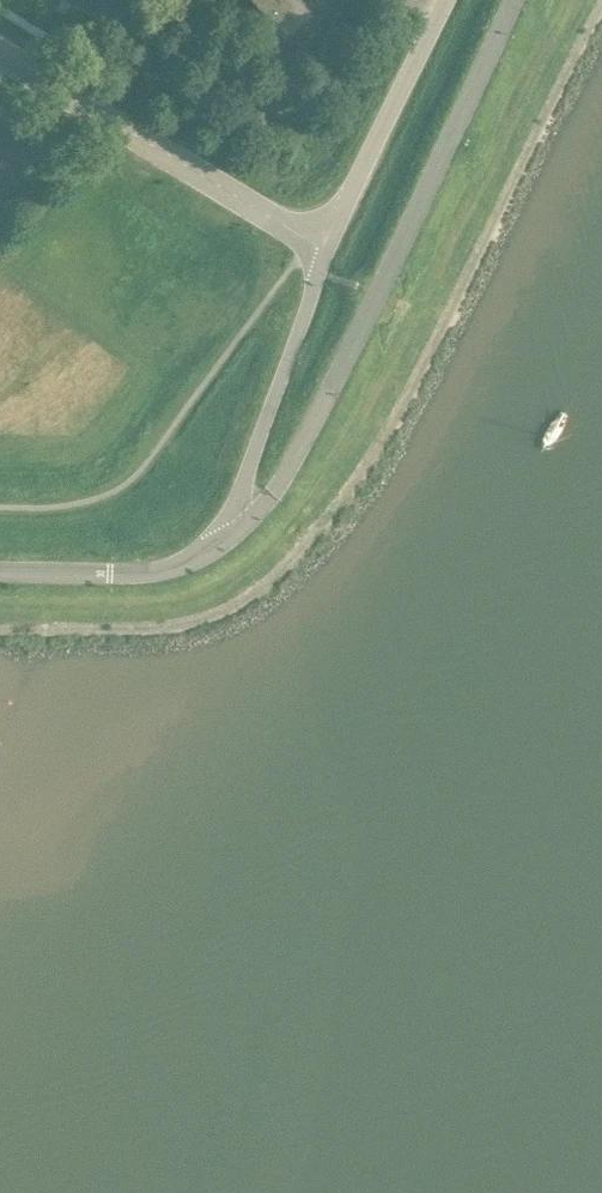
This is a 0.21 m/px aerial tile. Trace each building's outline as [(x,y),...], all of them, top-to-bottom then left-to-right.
[(301,0),(250,0),(284,41),(314,16),(301,0)]
